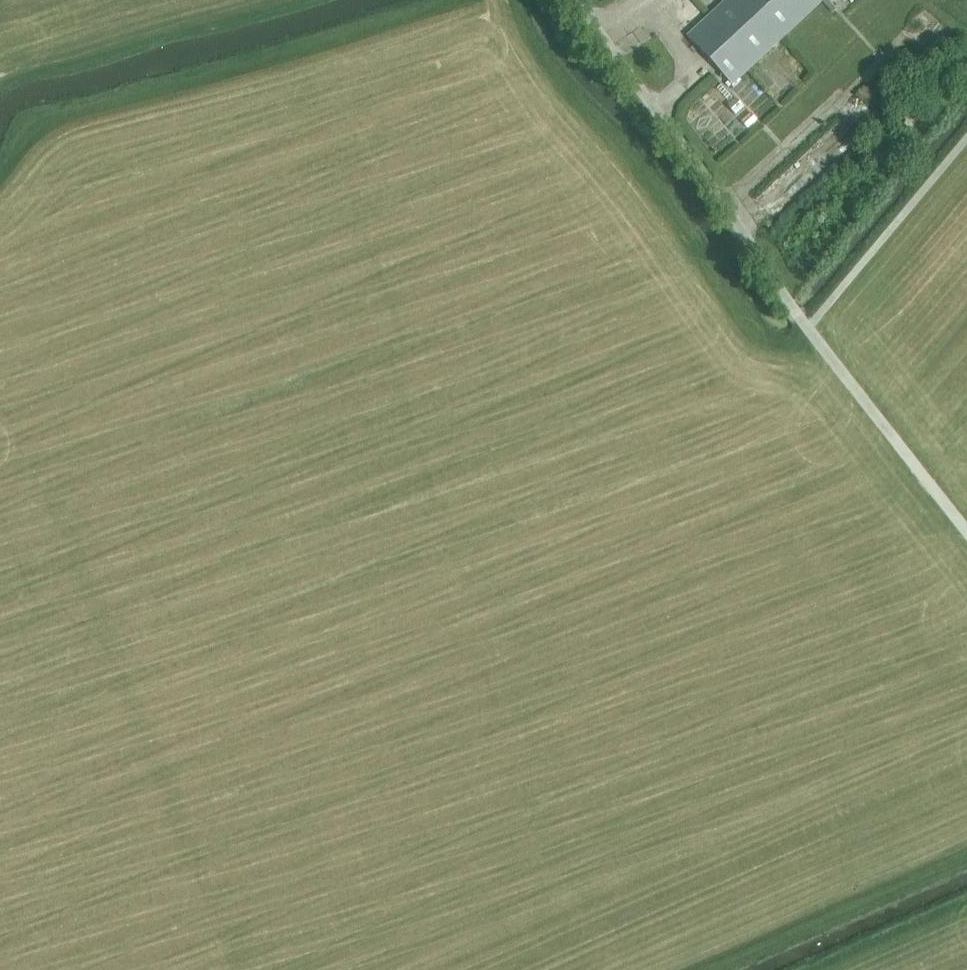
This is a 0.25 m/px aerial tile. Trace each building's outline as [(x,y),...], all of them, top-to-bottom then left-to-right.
[(822,0),(725,0),(687,36),(732,84),(822,0)]
